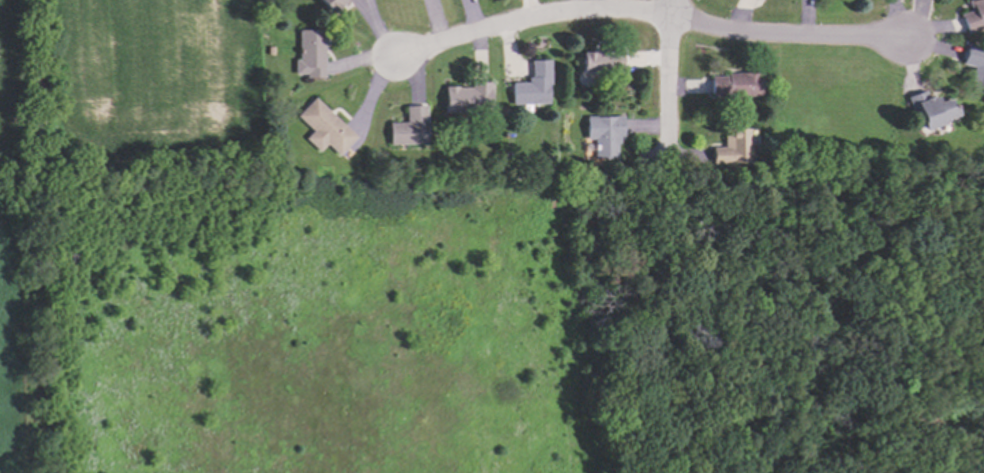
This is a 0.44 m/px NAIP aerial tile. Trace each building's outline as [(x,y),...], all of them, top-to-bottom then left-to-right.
[(325,10),(317,0),(338,0),(325,10)] [(965,1),(967,0),(983,0),(983,27),(978,29),(976,25),(962,31),(956,15),(969,10),(965,1)] [(304,79),(303,71),(292,72),(292,59),(298,59),(296,28),(326,26),(327,44),(320,45),(321,78),(304,79)] [(963,44),(983,50),(983,96),(969,92),(972,82),(966,80),(970,66),(958,63),(963,44)] [(606,74),(575,74),(575,65),(582,65),(582,48),(619,49),(619,70),(606,69),(606,74)] [(508,102),(508,82),(525,82),(525,75),(531,75),(531,58),(551,58),(551,102),(508,102)] [(709,96),(709,76),(726,76),(726,70),(761,70),(761,95),(709,96)] [(441,111),(441,87),(471,86),(471,82),(490,82),(490,111),(441,111)] [(915,133),(901,97),(924,88),(927,96),(937,92),(940,102),(949,98),(955,113),(958,111),(960,116),(941,124),(940,123),(915,133)] [(337,154),(325,142),(316,152),(302,139),(310,131),(295,117),(313,97),(354,135),(337,154)] [(387,143),(386,121),(404,120),(404,104),(425,104),(426,142),(387,143)] [(595,159),(595,136),(583,136),(583,115),(622,114),(623,134),(616,134),(616,158),(595,159)] [(730,165),(730,162),(708,163),(707,147),(722,146),(721,129),(747,128),(748,164),(730,165)]
